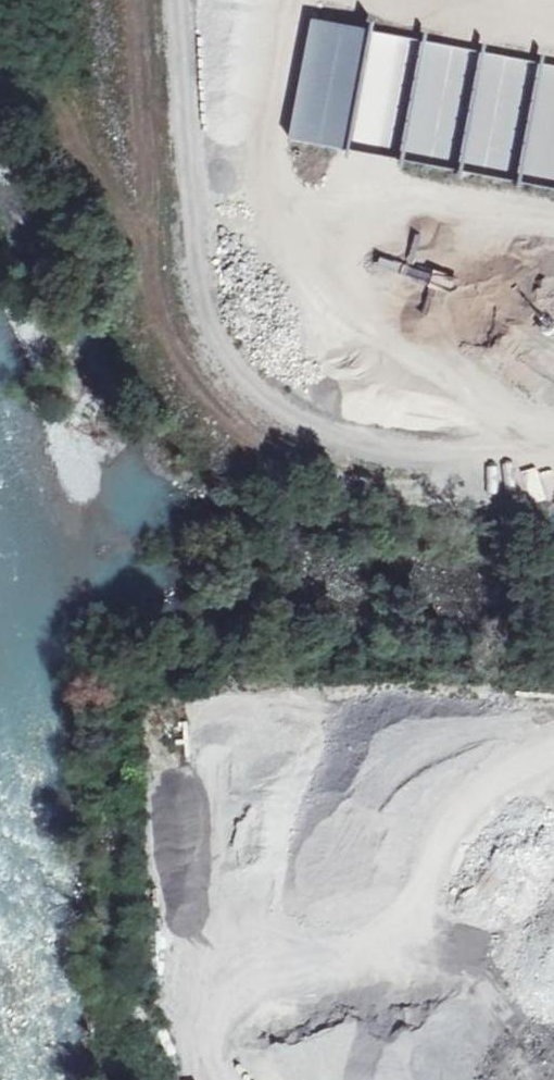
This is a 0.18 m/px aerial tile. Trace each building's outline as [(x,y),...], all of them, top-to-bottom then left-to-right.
[(292,148),(553,190),(553,74),(543,73),(545,61),(312,24),(292,148)] [(227,774),(226,723),(192,723),(193,774),(227,774)]
